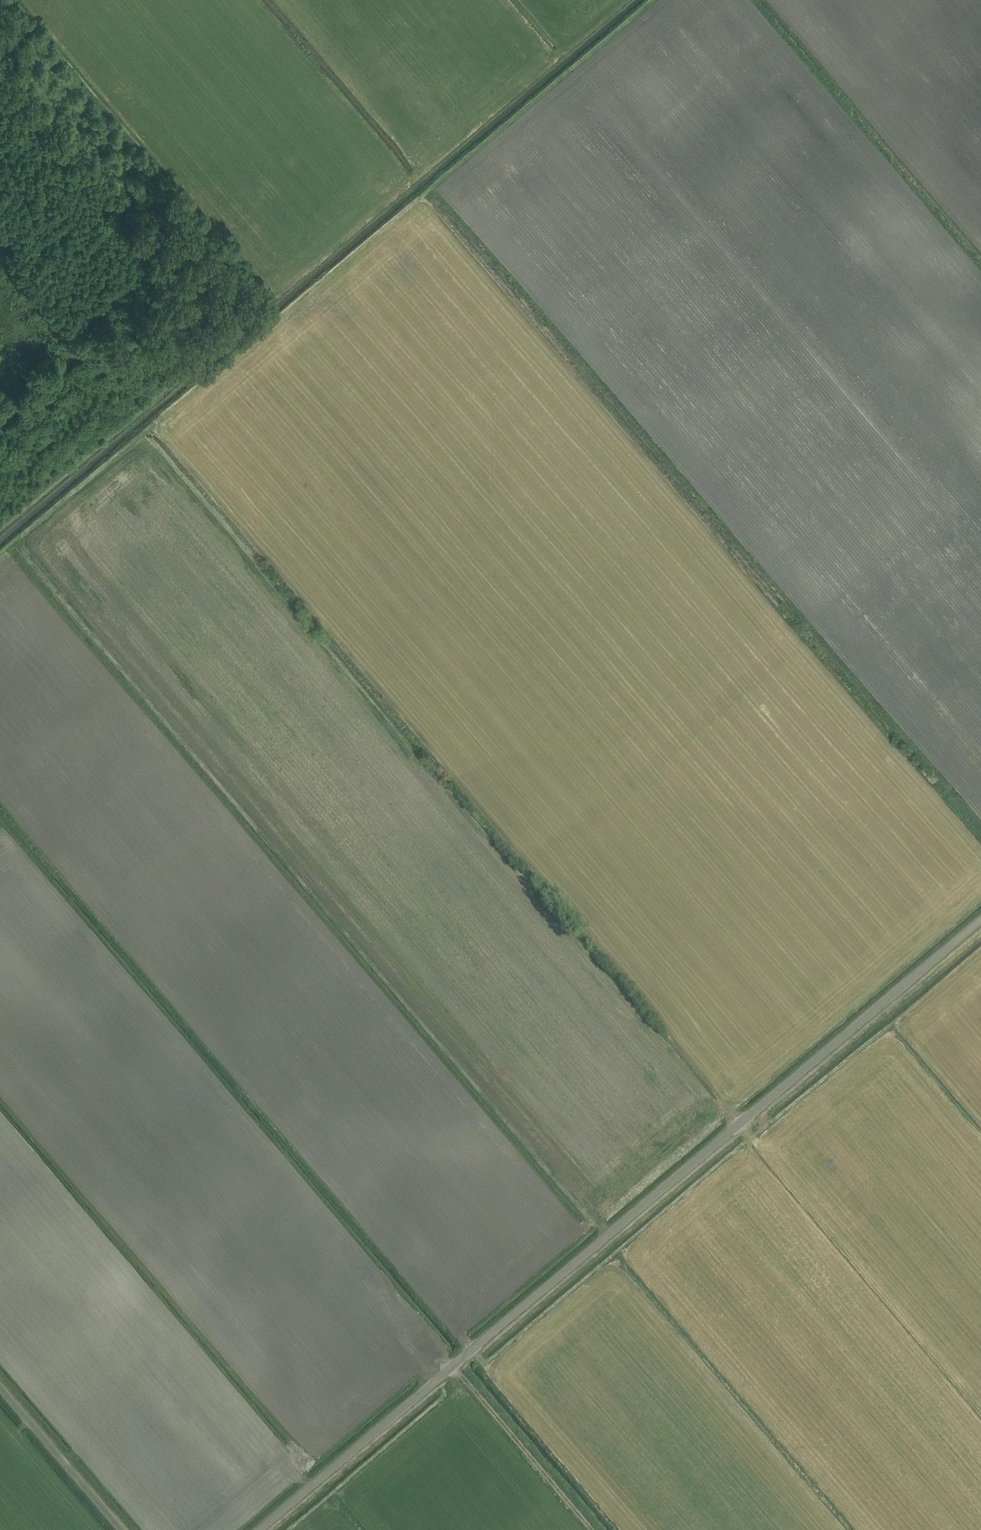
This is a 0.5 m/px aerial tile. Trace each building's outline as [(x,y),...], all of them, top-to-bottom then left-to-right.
[(415,1344),(424,1351),(432,1342),(423,1335),(415,1344)]
